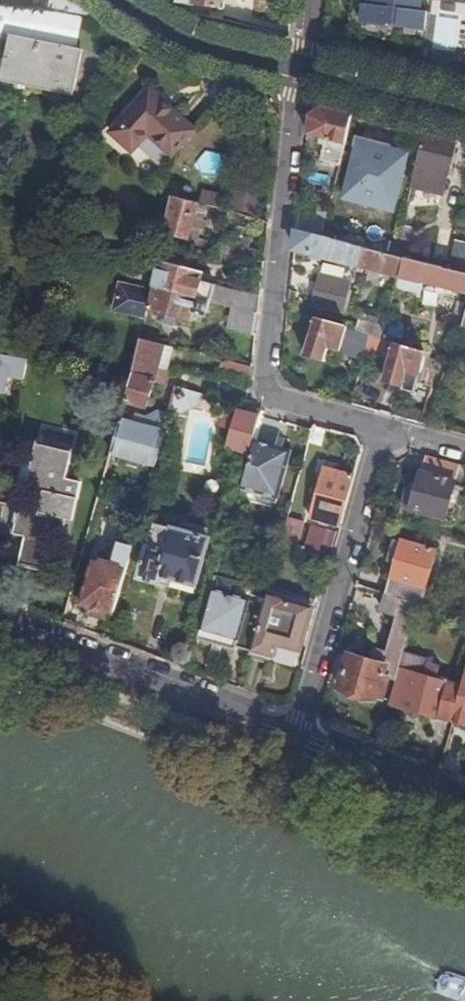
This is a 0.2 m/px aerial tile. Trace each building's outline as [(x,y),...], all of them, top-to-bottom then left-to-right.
[(72,0),(0,0),(0,4),(90,15),(91,12),(72,0)] [(426,11),(427,0),(372,0),(372,5),(366,4),(364,23),(397,27),(399,9),(426,12),(426,11)] [(402,28),(397,27),(364,23),(366,4),(358,4),(355,29),(389,40),(401,42),(402,28)] [(431,12),(426,11),(426,12),(399,9),(397,27),(402,28),(429,31),(431,12)] [(9,34),(4,57),(3,57),(1,66),(2,67),(0,78),(0,81),(71,96),(82,49),(9,34)] [(149,134),(174,157),(197,132),(150,89),(111,131),(132,152),(149,134)] [(343,165),(355,113),(325,106),(312,115),(310,134),(328,138),(323,159),(343,165)] [(446,194),(458,139),(427,132),(414,186),(446,194)] [(349,199),(396,210),(410,153),(362,142),(349,199)] [(233,209),(257,213),(260,193),(236,189),(233,209)] [(217,209),(221,210),(224,197),(204,193),(201,205),(206,206),(217,209)] [(206,206),(201,205),(171,198),(164,232),(188,238),(199,241),(206,206)] [(209,243),(217,209),(206,206),(199,241),(209,243)] [(302,213),(299,231),(326,237),(331,217),(302,213)] [(255,230),(258,220),(244,216),(241,226),(255,230)] [(299,231),(297,249),(362,266),(366,248),(326,237),(299,231)] [(187,243),(212,250),(213,245),(209,243),(199,241),(188,238),(187,243)] [(458,241),(451,270),(464,273),(464,242),(458,241)] [(228,254),(255,261),(258,251),(231,244),(228,254)] [(403,276),(408,259),(399,256),(366,248),(362,266),(403,276)] [(451,270),(408,259),(403,276),(399,287),(424,293),(427,283),(464,293),(464,273),(451,270)] [(158,261),(155,277),(152,286),(209,300),(231,306),(257,313),(258,306),(249,304),(251,295),(216,285),(218,277),(158,261)] [(155,277),(128,270),(124,285),(119,284),(114,311),(145,318),(147,309),(152,286),(155,277)] [(326,277),(318,306),(348,314),(355,285),(326,277)] [(152,286),(147,309),(164,313),(176,317),(189,320),(191,313),(201,315),(206,312),(209,300),(152,286)] [(459,331),(464,310),(464,303),(460,301),(456,314),(451,313),(447,328),(459,331)] [(229,323),(254,329),(257,313),(231,306),(229,323)] [(388,322),(389,321),(361,312),(355,329),(373,336),(383,339),(386,331),(381,329),(383,323),(388,322)] [(176,317),(164,313),(162,320),(174,323),(176,317)] [(332,349),(343,351),(350,328),(320,319),(308,356),(327,362),(332,349)] [(343,351),(367,359),(370,346),(373,336),(355,329),(350,328),(343,351)] [(421,376),(427,351),(383,339),(373,336),(370,346),(394,353),(387,380),(406,386),(410,372),(421,376)] [(156,370),(163,344),(140,339),(131,381),(125,401),(146,407),(147,403),(152,405),(158,382),(163,384),(166,373),(156,370)] [(22,381),(26,360),(0,355),(0,376),(22,381)] [(219,373),(248,381),(250,366),(222,359),(219,373)] [(425,384),(435,386),(440,370),(430,367),(428,377),(425,384)] [(416,393),(419,383),(421,376),(410,372),(406,386),(405,390),(416,393)] [(419,383),(425,384),(428,377),(421,376),(419,383)] [(197,406),(200,394),(176,388),(169,412),(180,415),(197,406)] [(254,440),(262,411),(245,406),(240,405),(237,414),(226,410),(221,423),(234,427),(227,451),(249,457),(254,440)] [(120,420),(111,453),(154,466),(168,416),(159,413),(148,420),(140,418),(138,425),(120,420)] [(69,498),(72,499),(74,499),(78,479),(68,477),(69,472),(71,472),(72,467),(70,467),(78,431),(42,423),(34,455),(33,461),(24,460),(18,485),(45,492),(44,494),(55,497),(53,505),(67,508),(69,498)] [(275,446),(254,440),(249,457),(239,494),(277,504),(292,454),(275,449),(275,446)] [(293,451),(275,446),(275,449),(292,454),(293,451)] [(25,453),(24,460),(33,461),(34,455),(25,453)] [(447,519),(462,465),(427,455),(420,484),(413,509),(447,519)] [(341,528),(354,477),(324,468),(310,518),(341,528)] [(78,479),(74,499),(79,500),(83,480),(78,479)] [(402,506),(413,509),(420,484),(414,483),(409,485),(402,506)] [(24,544),(19,565),(45,571),(53,535),(63,537),(72,499),(69,498),(67,508),(53,505),(55,497),(44,494),(40,511),(0,502),(0,538),(24,544)] [(162,576),(196,585),(209,539),(206,537),(208,529),(181,521),(179,530),(155,523),(149,544),(140,574),(142,579),(157,583),(161,580),(162,576)] [(300,529),(286,524),(279,548),(293,552),(300,529)] [(105,609),(113,611),(134,536),(121,532),(114,553),(110,566),(105,565),(93,562),(81,603),(89,605),(105,609)] [(420,604),(424,605),(440,551),(404,540),(388,594),(393,595),(420,604)] [(110,566),(114,553),(107,551),(104,560),(106,562),(105,565),(110,566)] [(330,564),(333,556),(324,553),(321,561),(330,564)] [(289,599),(267,592),(249,653),(272,658),(275,646),(300,653),(313,608),(289,601),(289,599)] [(398,682),(420,604),(393,595),(388,611),(400,615),(386,664),(351,654),(341,689),(363,696),(372,698),(378,700),(379,699),(383,700),(389,679),(398,682)] [(243,613),(208,603),(198,639),(232,649),(243,613)] [(102,617),(105,609),(89,605),(87,612),(102,617)] [(190,654),(187,648),(181,647),(179,647),(176,649),(174,656),(176,661),(179,662),(184,662),(187,660),(190,654)] [(464,686),(464,672),(461,686),(439,679),(442,667),(430,664),(426,675),(403,669),(392,704),(455,722),(456,718),(464,686)] [(456,718),(464,720),(464,686),(456,718)]
